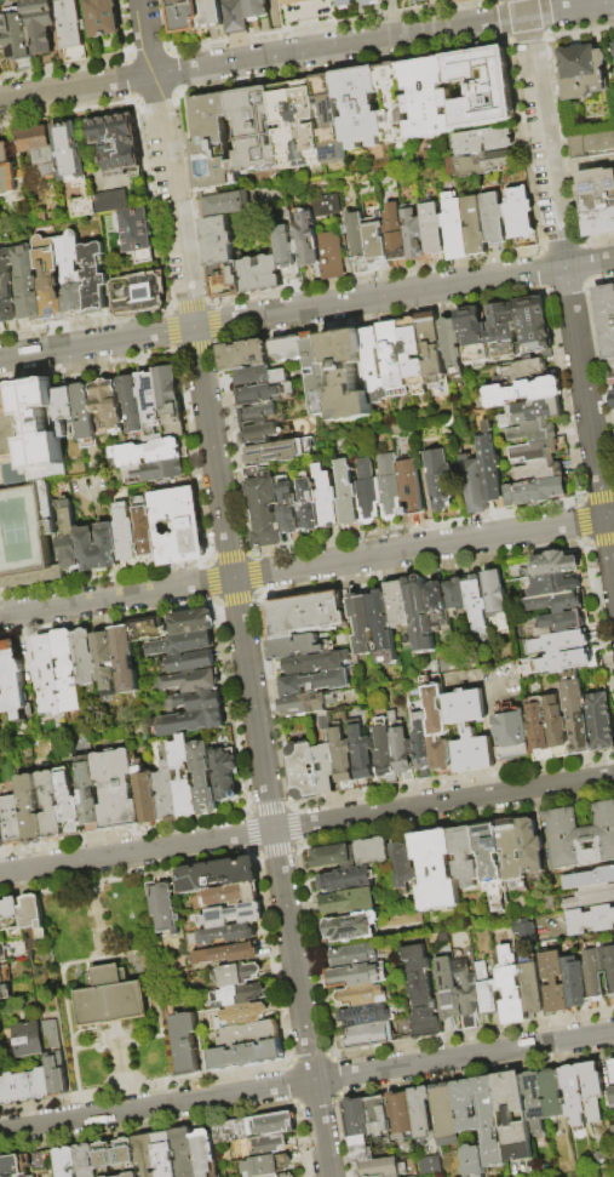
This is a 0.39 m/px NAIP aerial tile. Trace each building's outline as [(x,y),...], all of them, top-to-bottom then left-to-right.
[(28,15),(25,0),(55,0),(56,4),(59,28),(52,29),(53,35),(54,35),(56,44),(54,45),(56,55),(36,57),(30,17),(28,17),(28,15)] [(59,28),(56,4),(80,0),(88,62),(65,65),(59,28)] [(86,1),(91,0),(116,0),(124,50),(121,56),(98,59),(96,40),(92,40),(86,1)] [(173,38),(168,0),(200,0),(202,22),(199,22),(200,33),(173,38)] [(206,18),(203,0),(221,0),(222,2),(225,25),(205,29),(203,18),(206,18)] [(222,2),(237,0),(245,0),(249,33),(226,36),(225,25),(222,2)] [(248,22),(245,0),(268,0),(270,18),(260,19),(260,23),(251,24),(251,21),(248,22)] [(282,5),(281,0),(326,0),(326,2),(286,8),(286,5),(282,5)] [(338,10),(336,0),(382,0),(383,6),(366,8),(365,1),(352,2),(354,7),(350,7),(351,11),(342,12),(340,8),(338,10)] [(4,18),(28,15),(28,17),(29,25),(27,27),(28,33),(30,33),(36,70),(19,73),(18,62),(11,63),(8,47),(6,47),(4,38),(6,38),(4,18)] [(567,103),(562,70),(563,70),(561,52),(573,51),(573,48),(584,47),(584,48),(596,47),(597,53),(606,52),(606,55),(607,64),(608,68),(606,68),(607,80),(609,80),(610,92),(595,95),(596,99),(567,103)] [(458,132),(453,104),(474,101),(471,82),(451,86),(449,74),(446,58),(506,48),(517,122),(458,132)] [(398,65),(446,58),(449,74),(444,75),(447,85),(441,86),(442,92),(452,91),(453,104),(458,132),(454,135),(446,136),(443,138),(438,139),(435,137),(431,139),(427,141),(423,139),(414,141),(411,139),(408,124),(417,122),(415,115),(407,116),(404,103),(404,99),(408,98),(413,97),(412,91),(407,91),(406,82),(402,82),(398,65)] [(383,114),(383,113),(388,113),(384,93),(380,93),(375,69),(389,67),(389,65),(397,64),(397,65),(398,65),(402,82),(403,92),(400,92),(402,103),(404,103),(407,116),(408,124),(411,139),(412,147),(389,150),(386,138),(383,114)] [(333,75),(333,74),(375,68),(375,69),(380,93),(380,95),(374,95),(377,115),(383,114),(386,138),(381,138),(383,147),(372,149),(371,141),(362,142),(363,150),(352,153),(351,143),(344,144),(340,121),(348,120),(344,99),(337,101),(333,75)] [(326,164),(320,126),(320,121),(316,99),(319,99),(319,96),(316,96),(314,79),(333,75),(337,101),(340,121),(344,144),(348,161),(345,165),(339,165),(339,167),(329,167),(326,164)] [(283,171),(280,147),(277,132),(288,131),(287,126),(276,127),(275,115),(270,88),(314,82),(316,99),(320,121),(309,122),(309,127),(320,126),(326,164),(326,166),(283,172),(283,171)] [(231,119),(228,95),(270,88),(275,115),(268,116),(274,148),(280,147),(283,171),(241,177),(239,162),(237,154),(245,153),(240,120),(231,121),(231,119)] [(193,101),(228,95),(231,119),(225,120),(229,145),(219,148),(220,160),(231,158),(231,164),(239,162),(241,177),(242,184),(236,185),(236,187),(222,189),(223,196),(205,199),(201,199),(201,198),(197,198),(197,193),(199,193),(199,189),(200,189),(193,143),(199,142),(193,101)] [(93,145),(88,122),(134,114),(138,138),(103,144),(93,145)] [(53,126),(78,122),(81,144),(84,144),(90,179),(87,179),(88,187),(74,189),(73,182),(62,183),(53,126)] [(18,131),(50,127),(52,147),(54,147),(59,177),(42,179),(41,168),(36,165),(34,153),(21,154),(18,131)] [(455,136),(509,128),(510,130),(512,130),(513,136),(511,137),(511,139),(513,141),(515,147),(512,148),(512,149),(489,153),(488,147),(484,147),(486,154),(472,155),(465,156),(458,158),(458,155),(454,156),(452,141),(455,139),(455,136)] [(572,141),(613,134),(613,155),(590,159),(590,160),(575,162),(572,141)] [(103,144),(138,138),(144,176),(107,182),(102,150),(104,150),(103,144)] [(19,193),(0,196),(0,184),(0,145),(8,143),(12,165),(16,164),(18,182),(17,182),(19,193)] [(447,160),(458,159),(458,158),(465,156),(466,159),(474,158),(472,155),(486,154),(489,153),(490,155),(513,152),(516,166),(500,168),(500,172),(490,175),(488,177),(481,177),(478,177),(475,177),(472,179),(461,181),(461,177),(449,178),(447,160)] [(574,162),(574,169),(613,168),(613,155),(586,156),(586,162),(574,162)] [(578,176),(613,170),(613,194),(579,199),(578,188),(580,188),(578,176)] [(505,201),(509,200),(507,192),(523,189),(523,188),(527,187),(527,189),(529,202),(532,202),(534,213),(532,213),(534,229),(538,233),(530,242),(526,239),(510,241),(507,219),(506,219),(505,217),(504,207),(506,206),(505,201)] [(93,196),(127,192),(131,211),(119,213),(97,217),(93,196)] [(223,196),(249,192),(252,207),(247,208),(248,215),(207,221),(205,199),(223,196)] [(470,257),(469,261),(452,263),(451,262),(448,248),(449,248),(447,229),(444,230),(443,217),(444,217),(446,216),(442,195),(454,194),(455,201),(461,200),(465,224),(466,230),(470,257)] [(481,198),(498,194),(500,207),(504,207),(505,217),(501,218),(507,245),(497,247),(495,244),(488,245),(487,234),(481,198)] [(579,199),(613,194),(613,212),(583,217),(579,199)] [(314,221),(310,200),(337,195),(340,216),(314,221)] [(70,216),(93,214),(91,196),(68,199),(70,216)] [(488,255),(470,257),(466,230),(472,229),(471,227),(467,228),(467,223),(465,224),(461,200),(478,198),(484,234),(487,234),(488,245),(486,245),(488,255)] [(384,216),(388,216),(385,206),(397,204),(402,228),(403,228),(409,261),(390,263),(386,236),(384,216)] [(420,206),(437,204),(440,217),(443,217),(444,230),(448,248),(446,248),(447,252),(444,252),(446,256),(427,258),(425,241),(421,218),(420,206)] [(131,211),(148,208),(155,250),(151,251),(154,263),(138,267),(136,253),(126,255),(125,248),(122,248),(120,234),(117,234),(116,230),(113,230),(110,217),(119,216),(119,213),(131,211)] [(401,212),(415,211),(417,219),(421,218),(425,241),(424,241),(425,251),(427,253),(427,257),(425,258),(426,259),(411,262),(406,225),(403,225),(401,212)] [(583,217),(613,212),(613,236),(586,240),(583,217)] [(372,274),(368,255),(371,253),(369,250),(367,250),(363,221),(373,219),(373,215),(381,213),(384,230),(380,230),(381,240),(385,240),(390,270),(372,274)] [(303,268),(300,253),(297,253),(295,245),(293,227),(295,225),(298,225),(297,216),(311,215),(312,227),(311,227),(312,232),(315,232),(316,236),(320,265),(303,268)] [(346,217),(362,215),(363,221),(367,250),(368,255),(372,274),(355,276),(349,239),(346,239),(344,229),(349,228),(346,217)] [(202,222),(229,218),(231,234),(235,234),(236,246),(234,246),(237,264),(240,263),(240,269),(237,269),(239,278),(241,276),(242,280),(242,282),(245,295),(245,297),(222,301),(220,303),(212,297),(213,295),(202,222)] [(277,258),(274,229),(287,227),(288,235),(291,235),(292,246),(295,245),(297,253),(297,256),(295,257),(298,267),(295,267),(295,269),(286,272),(286,269),(280,270),(277,258)] [(58,267),(53,240),(64,238),(64,235),(75,233),(78,248),(80,262),(76,263),(78,274),(82,273),(84,284),(85,287),(88,312),(67,314),(64,298),(67,298),(65,288),(63,285),(62,280),(63,276),(62,267),(58,267)] [(320,265),(316,236),(335,233),(339,235),(346,279),(323,282),(320,265)] [(31,239),(53,235),(53,240),(58,267),(56,268),(59,298),(63,298),(65,315),(44,319),(38,281),(41,280),(47,280),(47,276),(41,278),(40,268),(36,269),(33,246),(31,239)] [(80,262),(78,248),(81,246),(85,246),(87,247),(92,246),(96,244),(99,244),(103,245),(104,256),(101,256),(103,276),(108,275),(110,287),(105,287),(109,314),(88,316),(88,312),(85,287),(87,287),(87,284),(84,284),(82,273),(87,273),(87,269),(85,269),(84,265),(80,267),(80,262)] [(44,319),(22,322),(16,286),(15,287),(12,274),(15,270),(15,265),(12,265),(10,250),(18,248),(21,246),(28,245),(33,246),(36,269),(36,270),(34,270),(35,274),(38,278),(38,281),(44,319)] [(18,322),(0,325),(0,251),(10,250),(12,265),(8,267),(10,272),(11,273),(18,322)] [(241,276),(240,269),(240,263),(247,262),(248,259),(253,258),(256,261),(262,259),(264,257),(268,257),(270,258),(277,258),(280,270),(280,274),(277,274),(277,276),(281,276),(282,288),(281,291),(276,292),(275,290),(271,290),(271,292),(266,293),(265,291),(262,291),(260,295),(257,295),(254,292),(252,293),(251,296),(247,296),(245,295),(242,282),(245,282),(245,279),(242,280),(241,276)] [(117,314),(114,295),(113,295),(110,286),(113,285),(113,284),(130,281),(128,280),(162,274),(167,309),(165,309),(133,314),(133,312),(117,314)] [(595,290),(613,287),(613,369),(609,370),(608,362),(606,362),(595,290)] [(517,313),(516,303),(545,299),(553,353),(546,354),(546,353),(524,355),(522,345),(524,344),(522,332),(521,331),(520,324),(517,313)] [(489,325),(493,324),(490,308),(509,304),(510,314),(517,313),(520,324),(515,325),(520,358),(497,360),(494,345),(493,345),(490,333),(489,325)] [(457,312),(481,308),(484,325),(487,325),(488,333),(490,333),(493,345),(492,345),(493,359),(492,359),(492,361),(489,365),(486,365),(482,362),(476,364),(474,367),(469,367),(466,365),(465,354),(466,354),(465,342),(460,341),(458,321),(457,312)] [(437,313),(441,343),(443,354),(446,376),(447,376),(448,377),(451,396),(444,398),(438,399),(434,399),(432,394),(430,395),(429,387),(425,364),(431,362),(431,360),(429,360),(426,345),(423,347),(419,321),(418,316),(437,313)] [(402,347),(400,324),(407,324),(411,319),(415,318),(419,321),(423,347),(424,356),(414,358),(415,362),(425,361),(425,364),(429,387),(425,387),(426,396),(415,398),(414,389),(411,390),(409,390),(404,365),(402,347)] [(441,343),(443,343),(441,324),(442,324),(443,321),(448,320),(451,321),(458,321),(460,341),(461,345),(459,345),(459,350),(463,349),(464,360),(461,360),(465,384),(453,387),(449,361),(447,362),(446,354),(443,354),(441,343)] [(389,381),(386,365),(389,365),(389,361),(385,362),(380,326),(400,324),(402,347),(400,348),(401,358),(398,358),(400,362),(395,362),(396,366),(404,365),(409,390),(411,390),(412,398),(391,400),(389,381)] [(323,349),(321,337),(361,330),(361,332),(365,354),(362,355),(363,365),(357,365),(362,395),(371,394),(373,407),(374,417),(365,418),(363,421),(358,421),(356,419),(354,421),(351,423),(348,423),(345,422),(335,424),(334,415),(332,400),(334,400),(333,389),(339,389),(337,365),(329,366),(328,360),(327,360),(325,360),(323,349)] [(371,394),(365,354),(361,332),(378,330),(381,350),(379,352),(383,381),(389,381),(391,400),(391,401),(385,402),(385,405),(373,407),(371,394)] [(306,360),(303,337),(303,336),(315,333),(316,337),(317,337),(319,349),(323,349),(325,360),(327,360),(332,400),(334,415),(316,417),(310,377),(319,376),(317,371),(308,372),(306,360)] [(271,342),(303,337),(306,360),(304,360),(302,362),(297,362),(294,361),(289,361),(287,364),(275,366),(271,342)] [(271,367),(260,368),(259,366),(248,367),(249,370),(224,373),(220,348),(233,345),(234,349),(240,348),(240,345),(252,343),(252,344),(254,344),(254,343),(266,341),(266,343),(269,343),(270,345),(268,345),(271,367)] [(513,365),(543,360),(544,366),(546,366),(546,371),(545,372),(545,373),(534,376),(534,378),(527,379),(527,383),(518,384),(513,384),(513,379),(505,381),(505,387),(495,388),(493,379),(500,378),(498,370),(513,368),(513,365)] [(155,370),(177,366),(183,408),(182,408),(184,419),(182,421),(182,424),(183,423),(185,438),(178,439),(167,440),(165,425),(167,425),(165,411),(163,412),(161,412),(156,375),(155,370)] [(241,388),(239,372),(260,368),(271,367),(272,373),(285,372),(288,371),(291,384),(275,387),(263,388),(263,384),(241,388)] [(161,412),(163,412),(165,425),(167,440),(153,442),(147,444),(147,440),(148,440),(143,415),(144,415),(143,399),(140,400),(138,389),(140,389),(138,375),(150,373),(150,376),(156,375),(161,412)] [(121,379),(137,377),(138,389),(140,400),(140,401),(145,433),(134,435),(132,417),(128,417),(126,404),(125,404),(121,379)] [(527,383),(533,382),(533,385),(536,384),(541,383),(541,381),(556,378),(561,381),(563,395),(561,400),(533,404),(533,400),(510,404),(510,405),(507,408),(501,410),(500,407),(499,410),(490,411),(487,408),(484,392),(487,389),(495,388),(505,387),(505,392),(520,389),(518,384),(527,383)] [(62,439),(67,479),(29,484),(24,456),(22,440),(30,439),(28,416),(19,417),(15,385),(15,384),(53,379),(54,392),(57,408),(48,410),(52,435),(61,434),(62,439)] [(107,423),(104,413),(94,415),(93,400),(103,398),(102,396),(94,398),(93,385),(101,385),(101,384),(111,382),(113,383),(117,382),(119,394),(114,395),(115,401),(120,400),(125,430),(121,430),(122,434),(116,434),(116,432),(111,432),(110,423),(107,423)] [(94,415),(96,421),(94,421),(96,430),(97,429),(99,447),(84,450),(82,441),(81,441),(79,423),(86,423),(85,419),(79,421),(79,419),(74,389),(76,385),(87,384),(88,387),(90,394),(92,394),(93,400),(94,415)] [(242,410),(239,392),(242,390),(242,392),(263,388),(275,387),(275,389),(281,388),(281,387),(293,384),(295,400),(285,402),(266,406),(266,404),(257,406),(257,407),(242,410)] [(2,459),(0,439),(0,388),(15,385),(19,417),(22,440),(24,456),(2,459)] [(54,392),(74,389),(79,419),(65,421),(67,424),(68,424),(70,438),(62,439),(61,434),(57,408),(54,392)] [(561,400),(563,419),(551,422),(551,418),(540,421),(540,423),(522,425),(516,427),(516,424),(511,424),(511,428),(503,429),(500,418),(509,417),(507,408),(511,407),(533,404),(561,400)] [(241,411),(277,405),(280,418),(269,419),(270,423),(270,425),(259,427),(259,424),(248,427),(248,429),(243,429),(241,411)] [(540,423),(549,422),(549,425),(553,425),(555,432),(557,432),(558,439),(557,440),(530,444),(530,440),(509,444),(507,432),(523,429),(522,425),(540,423)] [(247,447),(246,446),(243,446),(242,436),(245,436),(243,430),(277,425),(280,438),(270,439),(271,444),(247,447)] [(481,462),(477,439),(494,436),(497,456),(499,458),(500,458),(501,469),(500,469),(499,472),(504,502),(488,505),(483,479),(483,476),(481,462)] [(111,448),(137,445),(138,447),(139,447),(150,446),(153,445),(153,442),(167,440),(178,439),(178,440),(182,439),(183,450),(179,451),(179,452),(182,452),(182,453),(183,457),(182,458),(179,459),(179,461),(151,465),(150,461),(147,461),(147,465),(142,467),(138,467),(138,465),(136,465),(136,467),(122,469),(122,468),(120,467),(119,462),(120,458),(113,459),(111,448)] [(309,440),(311,457),(297,459),(298,462),(283,464),(282,462),(272,463),(274,465),(260,468),(253,469),(246,465),(243,452),(246,450),(309,440)] [(530,444),(557,440),(560,456),(553,456),(555,459),(528,464),(527,464),(527,461),(511,463),(510,450),(530,446),(530,444)] [(425,453),(446,451),(448,467),(452,465),(455,492),(452,493),(453,497),(453,498),(454,499),(453,501),(451,502),(448,503),(449,512),(447,512),(446,515),(438,516),(437,513),(435,513),(435,510),(431,512),(430,499),(431,499),(427,474),(430,474),(430,472),(427,472),(425,453)] [(380,457),(395,455),(397,467),(396,468),(397,476),(398,476),(402,502),(401,502),(402,512),(398,513),(398,519),(397,519),(396,522),(389,524),(388,521),(385,521),(383,509),(381,509),(380,505),(377,480),(381,480),(378,461),(380,457)] [(460,457),(470,456),(471,463),(481,462),(483,476),(480,476),(481,479),(483,479),(488,505),(489,515),(470,518),(460,457)] [(377,480),(380,505),(379,505),(380,515),(377,516),(377,522),(375,522),(374,526),(367,527),(365,509),(360,508),(358,499),(357,499),(356,486),(355,484),(360,482),(357,464),(357,462),(369,459),(372,462),(375,480),(377,480)] [(555,459),(556,464),(561,464),(562,470),(564,469),(566,479),(538,482),(536,479),(516,482),(513,469),(529,468),(528,464),(555,459)] [(128,486),(126,472),(132,470),(131,469),(142,468),(142,467),(147,465),(151,465),(179,461),(183,461),(183,464),(185,463),(187,473),(185,473),(185,478),(145,484),(144,481),(140,482),(140,484),(128,486)] [(335,463),(349,461),(350,467),(352,469),(352,472),(351,473),(352,486),(356,486),(357,499),(356,501),(360,524),(358,524),(358,526),(357,526),(350,527),(349,525),(342,526),(339,503),(338,502),(340,501),(335,463)] [(417,461),(425,514),(404,518),(403,512),(404,510),(398,464),(417,461)] [(338,502),(339,503),(337,503),(340,526),(339,526),(339,530),(331,531),(329,527),(323,528),(320,504),(317,493),(321,493),(319,481),(315,481),(314,467),(323,465),(325,474),(331,473),(333,490),(337,488),(338,502)] [(283,535),(285,544),(283,544),(283,547),(259,550),(259,549),(257,549),(254,535),(257,533),(252,499),(248,499),(246,484),(249,484),(248,481),(249,481),(249,479),(246,480),(245,470),(253,469),(260,468),(262,475),(272,473),(274,480),(276,480),(277,486),(280,502),(276,502),(277,507),(272,507),(274,516),(279,515),(280,522),(281,522),(283,535)] [(297,482),(299,482),(298,475),(309,474),(309,475),(310,475),(311,481),(312,480),(314,485),(316,485),(317,493),(320,504),(317,504),(321,530),(320,530),(320,531),(310,533),(309,531),(304,532),(300,508),(298,496),(297,482)] [(52,516),(45,478),(27,482),(29,489),(35,488),(44,536),(61,533),(58,515),(52,516)] [(293,482),(295,497),(298,496),(300,508),(298,508),(302,532),(300,532),(302,535),(291,536),(289,535),(283,535),(281,522),(280,508),(282,508),(279,486),(277,486),(276,480),(276,479),(277,479),(289,478),(289,484),(293,482)] [(515,488),(535,485),(535,482),(538,482),(566,479),(568,497),(566,497),(566,498),(553,501),(553,502),(536,505),(536,503),(528,503),(527,507),(521,507),(518,505),(516,497),(515,488)] [(505,487),(513,486),(516,497),(518,505),(518,508),(517,508),(507,509),(505,487)] [(150,495),(196,487),(208,560),(162,567),(150,495)] [(142,568),(138,547),(137,533),(138,532),(136,513),(133,514),(132,499),(147,497),(148,507),(149,507),(151,516),(153,516),(155,533),(154,533),(156,558),(155,558),(156,566),(142,568)] [(58,502),(71,501),(75,528),(80,560),(81,568),(76,568),(74,572),(68,573),(64,570),(63,561),(61,561),(57,541),(64,539),(63,536),(61,533),(63,532),(62,527),(59,525),(62,522),(58,502)] [(121,562),(116,525),(117,522),(115,505),(128,504),(131,520),(134,520),(137,533),(138,547),(137,547),(138,560),(137,560),(138,562),(127,564),(127,561),(121,562)] [(80,560),(75,528),(82,527),(82,530),(94,527),(96,533),(96,532),(98,548),(101,548),(97,526),(115,524),(119,555),(117,555),(119,560),(120,560),(121,568),(85,575),(84,564),(86,564),(85,560),(80,560)] [(536,579),(533,559),(546,556),(546,555),(549,555),(549,554),(561,553),(564,553),(564,554),(568,553),(569,559),(579,558),(579,560),(581,560),(583,570),(580,570),(581,573),(567,575),(536,579)] [(483,573),(501,571),(505,588),(506,588),(509,602),(507,604),(509,612),(507,612),(507,615),(500,616),(500,618),(509,617),(510,627),(499,629),(498,619),(492,621),(490,612),(487,612),(486,600),(488,600),(483,573)] [(536,579),(567,575),(567,577),(573,576),(573,581),(578,581),(578,582),(581,582),(583,590),(576,592),(576,593),(549,596),(546,584),(543,588),(533,589),(529,588),(529,583),(530,581),(536,579)] [(469,609),(465,582),(472,581),(472,578),(480,576),(481,579),(482,579),(486,600),(487,612),(490,628),(483,629),(484,633),(476,634),(472,610),(470,610),(469,609)] [(406,582),(407,579),(408,579),(412,578),(414,579),(415,581),(417,578),(418,577),(423,577),(425,578),(426,579),(426,584),(426,588),(431,615),(425,616),(425,618),(429,617),(429,621),(431,621),(434,632),(435,635),(427,636),(429,639),(435,638),(437,652),(418,655),(413,627),(415,627),(414,618),(412,618),(406,582)] [(448,601),(448,599),(449,598),(449,595),(447,596),(446,584),(457,583),(455,581),(464,579),(465,582),(469,609),(451,612),(448,601)] [(394,628),(392,617),(391,615),(389,595),(386,584),(406,582),(412,618),(413,625),(394,629),(394,628)] [(431,615),(426,588),(431,587),(431,584),(443,583),(447,601),(448,601),(451,612),(453,628),(452,628),(434,632),(431,621),(431,615)] [(368,598),(377,596),(377,592),(385,590),(386,595),(389,595),(391,615),(388,615),(388,618),(392,617),(394,628),(390,629),(390,632),(391,632),(392,642),(394,642),(395,651),(396,650),(398,663),(396,667),(391,668),(388,665),(388,662),(379,663),(378,655),(381,655),(380,645),(378,645),(377,633),(378,633),(378,632),(374,632),(368,598)] [(297,639),(272,641),(270,640),(269,634),(270,632),(268,612),(266,609),(265,605),(266,602),(269,601),(272,601),(274,602),(342,593),(342,600),(340,600),(344,615),(346,615),(349,625),(339,627),(338,630),(335,632),(332,633),(328,633),(326,629),(297,634),(298,638),(297,639)] [(549,596),(576,593),(579,593),(580,598),(584,599),(585,610),(568,612),(556,613),(556,610),(526,615),(523,601),(549,598),(549,596)] [(349,601),(351,601),(350,596),(360,595),(361,599),(368,598),(374,632),(372,633),(374,645),(373,645),(374,656),(360,658),(356,638),(358,638),(356,621),(352,621),(349,601)] [(170,616),(212,610),(216,632),(212,632),(173,638),(170,616)] [(556,613),(568,612),(568,615),(578,612),(576,612),(583,611),(585,630),(580,630),(580,629),(570,630),(572,634),(560,635),(558,629),(553,630),(555,636),(545,638),(536,639),(535,630),(543,630),(541,618),(556,616),(556,613)] [(131,623),(162,618),(165,629),(167,629),(168,635),(165,636),(166,639),(134,644),(131,627),(131,623)] [(134,644),(136,658),(134,658),(136,672),(138,672),(142,693),(122,696),(119,674),(122,674),(122,672),(119,672),(117,664),(117,662),(121,661),(120,658),(117,658),(115,646),(113,629),(131,627),(134,644)] [(98,685),(92,686),(90,689),(85,689),(82,687),(81,679),(79,670),(79,669),(81,669),(81,664),(79,664),(76,656),(74,634),(79,633),(80,632),(84,630),(87,629),(90,632),(92,632),(93,639),(91,640),(93,655),(97,657),(97,662),(98,665),(99,674),(97,676),(98,685)] [(82,687),(86,712),(67,715),(61,682),(68,681),(68,679),(61,680),(59,670),(62,670),(61,663),(63,663),(63,659),(58,661),(53,638),(53,635),(54,633),(70,630),(73,633),(74,634),(76,656),(75,658),(75,663),(79,664),(79,669),(79,670),(78,673),(78,676),(74,678),(75,680),(81,679),(82,687)] [(173,638),(212,632),(214,650),(185,653),(185,656),(173,657),(172,655),(150,658),(148,645),(171,641),(170,639),(173,638)] [(560,635),(572,634),(585,632),(586,638),(589,636),(590,646),(589,647),(589,649),(564,652),(564,655),(550,657),(550,652),(535,655),(535,653),(529,655),(528,644),(545,641),(545,638),(555,636),(560,635)] [(104,693),(103,684),(101,684),(99,674),(98,665),(101,664),(99,661),(97,662),(97,657),(93,636),(111,634),(113,646),(115,646),(117,658),(117,662),(117,664),(107,667),(107,670),(116,669),(117,681),(115,681),(116,691),(104,693)] [(272,662),(272,659),(270,659),(270,653),(272,652),(269,651),(269,645),(270,642),(272,641),(297,639),(297,644),(299,644),(298,638),(316,635),(319,636),(320,642),(317,645),(317,649),(326,647),(327,653),(325,653),(306,656),(306,655),(297,656),(297,658),(272,662)] [(67,715),(63,718),(59,719),(56,716),(54,719),(50,720),(46,718),(42,695),(50,693),(47,681),(41,682),(40,674),(38,672),(36,668),(38,665),(36,665),(34,653),(40,653),(38,640),(53,638),(58,661),(59,670),(61,680),(61,682),(67,715)] [(1,675),(0,668),(0,643),(16,641),(17,644),(18,644),(22,664),(23,665),(24,673),(23,674),(28,705),(31,705),(34,716),(27,718),(27,724),(17,725),(17,719),(16,714),(7,715),(4,697),(8,696),(7,690),(4,691),(4,690),(1,675)] [(168,658),(173,657),(185,656),(213,651),(217,668),(199,672),(199,673),(185,675),(185,673),(171,675),(168,658)] [(283,662),(299,659),(300,657),(310,656),(312,657),(322,656),(325,653),(327,653),(332,652),(334,652),(334,653),(351,651),(352,663),(345,664),(345,665),(345,670),(326,673),(326,670),(320,672),(317,675),(304,676),(303,676),(303,675),(289,678),(289,674),(286,674),(283,662)] [(546,657),(550,657),(564,655),(587,651),(589,657),(592,657),(593,667),(591,667),(591,668),(567,672),(568,675),(553,676),(553,672),(533,675),(530,663),(547,661),(546,657)] [(283,701),(281,680),(303,676),(304,676),(304,680),(322,676),(325,673),(326,673),(345,670),(349,669),(351,689),(333,692),(333,690),(317,692),(319,695),(314,696),(314,697),(283,701)] [(161,679),(185,675),(199,673),(217,670),(220,690),(195,693),(187,695),(185,689),(163,692),(161,679)] [(449,726),(451,732),(447,737),(440,738),(431,739),(430,732),(429,721),(431,721),(429,712),(426,712),(421,679),(430,678),(432,687),(442,686),(444,701),(441,701),(443,710),(447,713),(449,726)] [(593,753),(576,755),(573,754),(573,750),(574,748),(569,714),(566,714),(561,685),(581,681),(585,698),(593,753)] [(168,712),(166,698),(187,695),(195,693),(196,697),(200,696),(199,693),(216,691),(216,693),(222,693),(224,709),(191,714),(190,708),(183,709),(180,712),(178,709),(168,712)] [(457,775),(455,770),(452,744),(465,742),(463,725),(449,726),(447,713),(444,697),(459,695),(459,692),(466,691),(467,693),(483,691),(487,720),(470,722),(471,730),(476,730),(477,741),(490,738),(495,769),(457,775)] [(286,719),(285,714),(282,715),(280,702),(327,695),(329,705),(326,707),(327,713),(286,719)] [(608,695),(613,734),(613,749),(593,753),(585,698),(608,695)] [(544,699),(558,697),(560,708),(562,707),(564,720),(567,719),(569,733),(567,733),(568,748),(557,749),(556,748),(552,748),(549,731),(551,730),(550,726),(547,726),(547,724),(544,704),(544,699)] [(527,707),(533,707),(532,701),(543,698),(544,704),(547,724),(544,724),(544,727),(547,726),(551,749),(534,752),(527,707)] [(153,720),(183,715),(183,720),(189,719),(189,714),(191,714),(224,709),(228,729),(211,731),(211,730),(202,731),(203,732),(191,735),(191,732),(179,735),(179,736),(161,738),(159,737),(157,731),(160,729),(154,730),(153,720)] [(406,784),(404,773),(396,775),(390,726),(388,713),(396,712),(398,721),(403,721),(404,729),(406,729),(407,742),(411,742),(413,760),(412,760),(415,783),(406,784)] [(413,735),(418,733),(415,722),(414,722),(413,714),(414,713),(425,712),(426,712),(427,724),(426,724),(427,732),(430,732),(431,739),(436,769),(429,770),(431,779),(420,782),(419,771),(417,759),(414,760),(412,742),(414,742),(413,735)] [(493,718),(524,713),(529,741),(527,744),(524,745),(530,745),(533,758),(501,762),(500,760),(499,749),(504,749),(500,745),(499,739),(497,739),(493,718)] [(375,720),(386,719),(388,727),(390,726),(396,775),(398,785),(389,787),(388,778),(383,779),(381,777),(380,777),(380,772),(379,772),(375,752),(378,750),(377,741),(374,741),(372,730),(377,729),(375,720)] [(350,726),(362,725),(363,739),(372,739),(374,752),(372,752),(373,764),(374,764),(377,779),(358,782),(357,770),(356,771),(354,755),(352,742),(350,726)] [(339,785),(338,778),(335,762),(335,758),(333,744),(332,731),(343,730),(345,742),(352,742),(354,755),(352,755),(356,783),(339,785)] [(197,790),(201,816),(182,818),(176,783),(182,783),(180,779),(183,779),(182,771),(174,772),(171,744),(178,743),(178,737),(188,736),(191,764),(189,764),(189,770),(187,770),(187,772),(185,772),(187,782),(194,781),(194,787),(197,790)] [(452,744),(455,770),(454,772),(449,773),(447,771),(446,771),(444,772),(443,773),(440,773),(436,772),(436,769),(431,739),(440,738),(441,743),(446,743),(444,741),(451,741),(452,744)] [(210,743),(211,752),(213,772),(211,773),(213,789),(217,789),(219,802),(220,813),(201,817),(201,816),(197,790),(201,789),(199,773),(195,773),(190,745),(210,743)] [(321,796),(319,801),(311,801),(308,799),(305,802),(300,804),(294,799),(293,793),(295,790),(292,788),(288,762),(291,760),(287,758),(287,750),(292,744),(297,744),(300,747),(303,743),(310,743),(314,745),(314,749),(316,765),(311,767),(312,777),(317,776),(321,796)] [(174,772),(176,783),(182,818),(180,818),(180,823),(168,824),(168,822),(162,823),(159,799),(159,798),(161,796),(160,794),(157,793),(157,787),(156,776),(161,775),(163,771),(160,747),(167,745),(167,744),(171,744),(174,772)] [(338,778),(333,778),(335,794),(321,796),(317,776),(316,765),(314,749),(322,748),(322,747),(333,744),(335,758),(332,758),(333,762),(335,762),(338,778)] [(103,824),(101,807),(105,806),(102,781),(96,782),(96,779),(92,756),(96,755),(98,754),(102,755),(121,753),(124,750),(128,749),(132,752),(133,770),(134,776),(131,776),(134,801),(139,801),(143,827),(104,833),(103,824)] [(213,772),(211,752),(226,749),(226,750),(235,749),(235,756),(237,756),(240,772),(236,772),(239,794),(241,795),(240,799),(240,800),(237,802),(235,801),(234,800),(228,801),(224,802),(219,802),(217,789),(214,775),(218,775),(218,772),(213,772)] [(80,801),(80,800),(81,799),(80,793),(78,790),(78,785),(79,782),(76,766),(92,764),(94,778),(96,779),(96,782),(101,807),(103,824),(84,828),(80,801)] [(139,801),(140,798),(139,789),(137,789),(134,776),(133,770),(144,767),(145,776),(147,773),(153,772),(154,773),(156,773),(156,776),(157,787),(155,788),(156,798),(159,799),(162,823),(162,824),(143,827),(139,801)] [(56,771),(68,770),(73,802),(80,801),(84,828),(85,836),(65,839),(62,809),(59,795),(56,773),(56,771)] [(65,839),(64,842),(58,842),(56,841),(54,844),(50,845),(47,841),(42,817),(45,815),(48,813),(48,811),(45,811),(41,790),(40,790),(38,776),(40,775),(45,773),(47,775),(50,772),(53,772),(56,773),(59,795),(54,796),(56,798),(57,798),(58,806),(57,806),(58,809),(62,809),(65,839)] [(27,842),(23,815),(25,813),(25,811),(24,811),(23,802),(24,802),(24,801),(21,801),(21,796),(17,779),(19,777),(23,777),(27,778),(29,776),(35,776),(38,790),(36,790),(39,812),(36,813),(36,816),(39,816),(42,817),(47,841),(45,845),(40,846),(36,844),(36,846),(30,846),(28,845),(27,842)] [(2,811),(1,800),(21,796),(21,801),(22,807),(19,807),(21,815),(23,815),(27,842),(25,844),(25,845),(13,846),(13,844),(7,845),(2,811)] [(599,804),(613,802),(613,861),(555,870),(546,815),(552,813),(552,811),(568,809),(568,811),(574,810),(578,832),(598,829),(595,806),(599,805),(599,804)] [(8,849),(0,850),(0,811),(2,811),(7,845),(8,849)] [(526,875),(527,879),(526,879),(526,880),(523,880),(523,884),(527,882),(528,890),(510,893),(507,882),(506,884),(504,872),(506,870),(504,855),(505,855),(505,850),(501,851),(497,822),(517,818),(517,821),(522,852),(518,852),(520,861),(523,861),(526,875)] [(517,821),(530,818),(532,823),(536,823),(539,838),(543,838),(545,852),(541,853),(544,872),(543,875),(535,876),(534,874),(526,875),(523,861),(522,852),(517,821)] [(501,853),(501,855),(497,855),(498,862),(500,862),(500,868),(503,867),(506,890),(503,890),(506,912),(492,914),(489,893),(483,895),(482,887),(484,886),(481,857),(480,857),(478,855),(477,855),(472,827),(471,823),(494,819),(495,825),(497,825),(501,853)] [(477,855),(477,856),(471,857),(471,862),(477,861),(481,880),(475,881),(475,889),(474,891),(467,891),(465,890),(464,880),(460,880),(457,878),(454,863),(460,863),(459,855),(453,856),(449,830),(472,827),(477,855)] [(411,836),(448,830),(452,856),(448,856),(453,882),(458,881),(461,907),(458,908),(454,909),(452,908),(431,910),(429,913),(425,914),(424,912),(423,913),(418,887),(423,886),(419,861),(414,861),(413,852),(412,846),(411,836)] [(355,846),(355,844),(357,844),(358,841),(365,841),(366,842),(375,841),(377,839),(383,838),(384,839),(385,839),(385,841),(386,841),(390,862),(388,862),(386,864),(381,865),(380,863),(366,865),(366,867),(358,868),(356,856),(355,846)] [(390,845),(402,844),(402,846),(409,845),(412,846),(413,852),(412,855),(413,870),(415,870),(417,880),(415,884),(408,885),(408,889),(396,890),(390,845)] [(311,851),(349,845),(349,847),(355,846),(356,856),(354,856),(355,869),(342,870),(342,865),(314,870),(314,869),(311,869),(310,859),(312,858),(311,851)] [(180,895),(177,870),(182,870),(180,868),(194,865),(194,868),(199,868),(199,864),(211,863),(211,865),(212,865),(212,863),(236,859),(236,862),(243,861),(243,858),(256,856),(257,868),(254,869),(256,872),(258,872),(259,882),(256,882),(228,887),(226,884),(211,886),(212,890),(203,891),(180,895)] [(320,893),(317,878),(326,876),(326,875),(335,874),(335,872),(342,870),(355,869),(358,868),(366,867),(375,865),(378,879),(372,879),(373,889),(338,893),(329,895),(328,892),(320,893)] [(598,869),(613,867),(613,884),(564,891),(562,879),(597,873),(598,869)] [(228,887),(256,882),(259,902),(246,904),(246,901),(206,907),(203,891),(212,890),(228,887)] [(147,885),(155,884),(155,887),(159,886),(159,885),(168,884),(168,885),(170,885),(172,898),(170,898),(170,899),(172,899),(173,905),(172,907),(172,908),(173,908),(174,915),(179,915),(180,921),(176,921),(178,937),(172,937),(172,931),(157,933),(155,916),(151,918),(147,885)] [(579,891),(613,885),(613,903),(583,908),(583,909),(566,913),(564,913),(562,901),(575,898),(574,895),(580,893),(579,891)] [(338,893),(373,889),(377,910),(340,915),(340,914),(325,916),(321,897),(338,895),(338,893)] [(24,941),(19,907),(23,905),(22,898),(24,898),(24,897),(36,895),(36,896),(40,896),(46,939),(38,941),(39,950),(28,952),(25,942),(24,943),(24,941)] [(1,944),(0,935),(0,902),(7,901),(7,898),(17,897),(19,907),(24,941),(1,944)] [(205,910),(224,908),(225,910),(239,908),(237,905),(246,904),(259,902),(259,903),(260,903),(262,910),(259,912),(260,913),(262,913),(263,921),(260,921),(253,924),(241,925),(240,918),(226,920),(228,927),(208,930),(207,926),(199,927),(197,918),(206,916),(205,910)] [(613,910),(613,931),(597,933),(596,930),(586,931),(587,936),(569,938),(566,913),(583,909),(584,914),(592,913),(592,909),(612,905),(613,910)] [(354,915),(375,912),(377,913),(379,914),(379,921),(378,922),(378,926),(373,926),(373,931),(374,930),(375,939),(367,941),(367,939),(354,942),(351,944),(346,944),(344,942),(327,944),(323,921),(354,916),(354,915)] [(518,942),(534,941),(532,918),(510,921),(511,934),(518,933),(518,942)] [(208,930),(228,927),(241,925),(253,924),(253,930),(256,929),(257,939),(254,939),(254,941),(252,941),(252,939),(228,943),(226,939),(214,942),(214,945),(200,948),(197,932),(208,930)] [(191,953),(254,943),(256,949),(259,948),(260,959),(257,959),(258,960),(254,960),(254,959),(231,962),(231,960),(194,966),(191,953)] [(329,952),(368,945),(368,944),(375,943),(378,960),(371,960),(372,965),(333,970),(333,967),(332,969),(331,962),(329,962),(328,955),(331,954),(329,952)] [(412,1017),(415,1017),(413,998),(409,996),(408,990),(411,988),(407,961),(402,962),(400,949),(424,945),(425,960),(430,959),(431,972),(429,972),(432,1001),(437,1000),(440,1012),(436,1012),(436,1018),(440,1018),(441,1022),(442,1034),(442,1036),(441,1036),(440,1039),(435,1039),(434,1038),(424,1039),(423,1041),(418,1042),(417,1040),(415,1041),(412,1017)] [(526,1013),(527,1021),(504,1023),(500,1002),(506,1001),(504,989),(498,990),(497,982),(495,970),(497,970),(497,967),(501,967),(498,948),(511,945),(512,956),(516,955),(517,964),(513,964),(515,967),(518,966),(521,976),(517,977),(518,988),(522,987),(526,1013)] [(603,949),(613,947),(613,996),(610,996),(607,975),(603,949)] [(603,949),(607,975),(602,976),(606,999),(589,1001),(584,967),(585,965),(583,952),(603,949)] [(568,1011),(568,1012),(547,1015),(543,988),(551,987),(550,981),(541,982),(538,955),(560,952),(561,959),(563,977),(557,978),(558,987),(564,985),(568,1011)] [(589,1001),(587,1001),(587,1007),(568,1011),(564,985),(563,977),(561,959),(575,958),(576,964),(583,962),(584,967),(589,1001)] [(440,1018),(440,1012),(437,1000),(436,994),(438,993),(436,978),(435,978),(434,971),(435,971),(434,961),(449,959),(454,989),(457,988),(458,992),(459,1006),(461,1017),(461,1018),(451,1019),(451,1021),(448,1021),(447,1023),(443,1023),(443,1022),(441,1022),(440,1018)] [(461,1018),(461,1017),(463,1016),(461,1006),(459,1006),(458,992),(463,990),(460,979),(455,981),(453,961),(466,960),(469,975),(476,973),(480,1004),(477,1004),(477,1011),(474,1011),(476,1028),(463,1030),(461,1018)] [(148,1016),(80,1027),(74,988),(87,987),(86,973),(92,973),(91,966),(119,961),(120,967),(126,966),(128,979),(142,978),(148,1016)] [(480,1004),(476,973),(474,964),(484,962),(488,983),(497,982),(498,990),(498,992),(495,993),(498,1015),(483,1017),(482,1015),(480,1004)] [(217,967),(245,964),(246,966),(258,964),(258,965),(262,967),(262,971),(259,975),(260,976),(258,976),(259,981),(248,982),(248,984),(237,985),(222,988),(219,988),(218,982),(213,983),(212,972),(217,971),(217,967)] [(333,970),(372,965),(372,967),(378,966),(378,964),(384,964),(386,983),(381,983),(380,983),(374,983),(348,987),(329,990),(329,989),(326,989),(325,982),(328,981),(327,970),(331,970),(331,971),(333,970)] [(544,1012),(543,1012),(544,1015),(534,1016),(533,1012),(526,1013),(522,987),(521,976),(518,966),(536,964),(544,1012)] [(349,990),(348,987),(374,983),(374,987),(381,987),(384,996),(386,996),(388,1004),(354,1009),(351,1009),(350,1007),(344,1007),(343,1004),(338,1005),(338,1004),(335,1001),(334,996),(337,994),(337,992),(349,990)] [(12,1000),(0,1002),(0,986),(10,984),(12,1000)] [(222,988),(237,985),(237,987),(247,985),(247,987),(260,984),(260,985),(264,988),(265,992),(263,996),(258,996),(258,1000),(252,1001),(252,1004),(249,1004),(225,1007),(225,1005),(223,1005),(224,1007),(213,1009),(211,993),(223,990),(222,988)] [(225,1007),(249,1004),(249,1007),(252,1006),(252,1005),(264,1002),(264,1005),(268,1007),(269,1011),(265,1015),(266,1016),(262,1017),(262,1021),(258,1022),(258,1023),(248,1024),(241,1025),(216,1029),(214,1019),(219,1018),(218,1012),(225,1011),(225,1007)] [(354,1009),(378,1005),(378,1007),(385,1006),(388,1016),(390,1016),(391,1022),(355,1027),(348,1028),(348,1027),(344,1027),(343,1023),(342,1024),(342,1023),(338,1021),(338,1017),(340,1013),(340,1012),(351,1011),(351,1009),(354,1009)] [(170,1018),(195,1013),(197,1033),(193,1034),(199,1070),(201,1070),(201,1074),(178,1078),(177,1074),(179,1074),(170,1018)] [(41,1022),(56,1019),(61,1051),(46,1053),(41,1022)] [(216,1029),(241,1025),(241,1027),(248,1025),(248,1024),(258,1023),(276,1019),(276,1024),(279,1027),(280,1034),(279,1035),(279,1040),(263,1042),(258,1044),(258,1041),(249,1042),(249,1045),(235,1047),(229,1047),(219,1050),(216,1029)] [(12,1028),(40,1023),(45,1053),(45,1055),(17,1059),(12,1028)] [(373,1025),(373,1028),(388,1025),(390,1045),(371,1047),(371,1050),(362,1051),(362,1049),(345,1051),(343,1049),(342,1044),(344,1041),(344,1040),(348,1039),(346,1029),(373,1025)] [(219,1050),(229,1047),(230,1052),(236,1051),(235,1047),(249,1045),(251,1045),(251,1049),(263,1046),(263,1042),(279,1040),(280,1040),(281,1050),(285,1051),(285,1056),(283,1057),(283,1059),(281,1061),(280,1062),(276,1063),(275,1062),(270,1062),(269,1064),(265,1064),(263,1063),(251,1065),(248,1068),(245,1068),(243,1067),(231,1068),(230,1070),(226,1072),(224,1069),(220,1069),(218,1073),(214,1073),(213,1070),(212,1072),(208,1051),(219,1050)] [(45,1053),(46,1053),(61,1051),(62,1051),(64,1069),(63,1069),(68,1096),(52,1098),(52,1097),(47,1068),(45,1055),(45,1053)] [(610,1086),(604,1087),(606,1107),(613,1106),(613,1058),(607,1059),(610,1086)] [(580,1068),(580,1065),(599,1063),(599,1065),(598,1065),(599,1074),(602,1073),(606,1098),(601,1099),(604,1122),(591,1125),(589,1102),(587,1102),(584,1078),(581,1078),(580,1068)] [(568,1118),(566,1107),(569,1105),(567,1090),(563,1091),(561,1072),(561,1070),(564,1070),(566,1068),(573,1067),(575,1068),(580,1068),(581,1078),(584,1092),(581,1092),(581,1096),(584,1096),(586,1114),(584,1115),(586,1125),(573,1126),(570,1116),(568,1118)] [(47,1068),(52,1097),(48,1097),(46,1099),(41,1101),(38,1098),(35,1099),(31,1073),(38,1073),(36,1069),(47,1068)] [(557,1073),(561,1072),(563,1091),(561,1091),(563,1107),(566,1107),(568,1118),(549,1120),(541,1075),(545,1074),(547,1072),(553,1070),(557,1073)] [(2,1104),(0,1086),(0,1077),(6,1076),(6,1074),(15,1073),(15,1075),(31,1073),(35,1099),(33,1099),(30,1103),(24,1103),(23,1102),(16,1103),(13,1105),(8,1105),(6,1103),(2,1104)] [(494,1078),(494,1076),(521,1073),(522,1076),(526,1097),(527,1112),(513,1114),(516,1125),(529,1124),(534,1161),(507,1165),(505,1144),(503,1130),(509,1129),(506,1113),(500,1113),(494,1078)] [(522,1076),(526,1076),(528,1074),(534,1073),(536,1074),(541,1074),(541,1075),(549,1120),(545,1121),(546,1133),(534,1135),(533,1122),(529,1124),(528,1113),(530,1112),(529,1097),(526,1097),(522,1076)] [(481,1131),(480,1119),(478,1118),(481,1118),(478,1097),(476,1097),(474,1082),(474,1080),(494,1078),(500,1113),(500,1118),(499,1119),(500,1130),(497,1130),(498,1142),(503,1141),(503,1144),(505,1144),(507,1165),(487,1169),(484,1148),(486,1147),(484,1138),(487,1138),(486,1131),(481,1132),(481,1131)] [(460,1135),(458,1121),(461,1121),(459,1112),(457,1112),(453,1089),(453,1084),(461,1082),(461,1085),(464,1085),(464,1082),(472,1081),(472,1084),(474,1082),(476,1097),(477,1107),(472,1108),(474,1120),(480,1119),(481,1131),(460,1135)] [(411,1093),(411,1091),(419,1090),(419,1092),(421,1092),(420,1090),(430,1089),(430,1091),(431,1090),(431,1092),(432,1101),(430,1101),(435,1133),(437,1132),(438,1141),(430,1142),(430,1139),(418,1142),(417,1133),(411,1093)] [(438,1141),(437,1132),(436,1126),(438,1126),(438,1120),(435,1118),(432,1101),(431,1092),(453,1089),(457,1112),(458,1121),(460,1135),(461,1145),(440,1149),(438,1141)] [(391,1119),(389,1097),(390,1097),(389,1095),(397,1093),(397,1096),(411,1093),(417,1133),(397,1137),(395,1119),(391,1119)] [(368,1099),(388,1097),(392,1133),(386,1135),(386,1137),(379,1138),(379,1136),(375,1136),(374,1126),(372,1126),(368,1099)] [(351,1139),(350,1139),(344,1103),(346,1103),(349,1099),(354,1098),(356,1102),(368,1099),(372,1126),(373,1136),(369,1137),(351,1139)] [(248,1121),(257,1120),(256,1119),(294,1113),(297,1132),(268,1137),(268,1135),(254,1137),(254,1136),(251,1137),(248,1121)] [(213,1133),(212,1125),(247,1120),(248,1121),(251,1137),(251,1141),(214,1145),(213,1136),(213,1133)] [(197,1166),(199,1176),(179,1176),(177,1162),(180,1162),(179,1155),(177,1153),(173,1132),(193,1129),(194,1137),(196,1155),(194,1156),(195,1161),(197,1161),(197,1166)] [(194,1137),(199,1136),(201,1132),(210,1131),(212,1133),(213,1133),(213,1136),(212,1136),(217,1162),(197,1166),(197,1161),(196,1155),(194,1137)] [(172,1133),(179,1176),(162,1176),(161,1171),(159,1171),(154,1136),(172,1133)] [(160,1175),(160,1176),(145,1176),(143,1165),(139,1165),(134,1138),(153,1136),(157,1169),(153,1169),(154,1176),(160,1175)] [(249,1141),(286,1136),(288,1149),(283,1149),(283,1154),(253,1159),(252,1154),(243,1155),(241,1144),(249,1143),(249,1141)] [(352,1148),(351,1139),(369,1137),(371,1145),(369,1145),(352,1148)] [(136,1148),(140,1176),(128,1176),(126,1166),(110,1169),(112,1176),(101,1176),(99,1169),(98,1159),(96,1145),(113,1143),(114,1152),(119,1150),(117,1143),(133,1141),(134,1148),(136,1148)] [(99,1169),(101,1176),(83,1176),(82,1175),(81,1175),(76,1150),(79,1147),(82,1147),(85,1148),(86,1148),(88,1145),(93,1145),(96,1145),(98,1159),(96,1160),(97,1169),(99,1169)] [(361,1164),(355,1165),(352,1161),(352,1158),(354,1155),(352,1148),(369,1145),(371,1149),(375,1148),(377,1161),(361,1164)] [(486,1176),(469,1176),(465,1176),(464,1170),(466,1167),(464,1150),(466,1150),(469,1147),(475,1145),(477,1148),(483,1148),(487,1176),(486,1176)] [(81,1175),(81,1176),(61,1176),(61,1171),(57,1153),(59,1150),(64,1149),(67,1152),(68,1152),(69,1149),(75,1148),(75,1150),(76,1150),(81,1175)] [(57,1153),(61,1171),(34,1175),(30,1155),(57,1152),(57,1153)] [(31,1176),(27,1176),(19,1176),(19,1175),(8,1176),(9,1176),(0,1176),(0,1159),(23,1155),(23,1156),(28,1155),(31,1176)] [(280,1176),(272,1176),(254,1176),(253,1175),(246,1176),(243,1164),(252,1162),(251,1160),(277,1156),(279,1158),(289,1155),(289,1158),(293,1160),(294,1164),(291,1166),(292,1169),(286,1170),(286,1173),(281,1175),(281,1176),(280,1176)] [(417,1158),(420,1175),(441,1171),(438,1155),(417,1158)] [(408,1176),(402,1176),(360,1176),(358,1172),(362,1172),(361,1164),(377,1161),(400,1158),(401,1165),(407,1165),(408,1176)]
